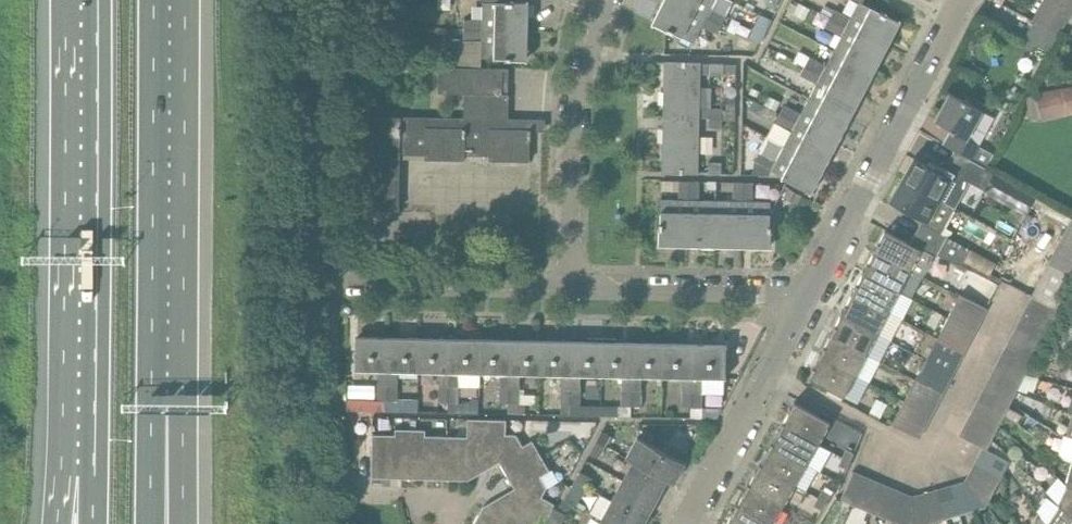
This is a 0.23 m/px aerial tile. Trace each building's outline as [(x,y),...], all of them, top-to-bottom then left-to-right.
[(528,31),(528,4),(512,3),(512,0),(483,0),(482,21),(462,21),(462,30),(528,31)] [(722,25),(671,0),(665,0),(654,22),(694,43),(703,25),(719,32),(722,25)] [(722,25),(726,16),(711,9),(715,0),(671,0),(722,25)] [(830,18),(887,47),(900,22),(881,13),(880,13),(859,2),(851,17),(835,9),(830,18)] [(874,72),(887,47),(830,18),(825,27),(841,36),(833,51),(874,72)] [(482,58),(505,59),(527,59),(528,31),(462,30),(450,30),(450,40),(482,41),(482,58)] [(805,66),(862,95),(874,72),(833,51),(826,65),(810,57),(805,66)] [(667,117),(700,118),(701,63),(664,62),(663,106),(667,106),(667,117)] [(711,75),(724,75),(724,64),(711,64),(711,75)] [(849,119),(862,95),(805,66),(800,75),(816,84),(809,98),(849,119)] [(530,162),(530,161),(530,139),(531,139),(532,130),(516,129),(517,119),(508,119),(509,69),(440,67),(439,93),(465,94),(465,118),(363,117),(361,209),(400,210),(401,159),(465,161),(465,156),(491,156),(491,161),(530,162)] [(1071,114),(1071,87),(1063,89),(1063,88),(1036,93),(1036,96),(1026,98),(1031,121),(1041,119),(1042,121),(1070,114),(1071,114)] [(961,154),(986,168),(994,154),(968,140),(984,111),(950,92),(935,120),(951,128),(943,144),(961,154)] [(836,143),(848,121),(849,119),(809,98),(801,113),(785,105),(780,114),(836,143)] [(710,118),(723,119),(723,109),(710,108),(710,118)] [(824,167),(836,143),(780,114),(775,123),(792,132),(784,146),(824,167)] [(662,172),(699,173),(700,118),(667,117),(667,129),(663,129),(662,172)] [(709,128),(722,129),(723,119),(710,118),(709,128)] [(767,175),(770,169),(812,191),(824,167),(784,146),(776,161),(760,153),(750,176),(767,175)] [(903,179),(941,201),(953,208),(967,183),(986,192),(997,173),(986,168),(961,154),(948,177),(914,158),(903,179)] [(709,173),(722,174),(722,163),(709,162),(709,173)] [(953,208),(941,201),(903,179),(891,200),(924,219),(922,223),(940,233),(953,208)] [(660,245),(688,246),(690,181),(679,181),(679,200),(661,200),(660,245)] [(688,246),(714,246),(715,200),(699,200),(700,182),(690,181),(688,246)] [(714,246),(743,247),(744,183),(733,182),(733,201),(715,200),(714,246)] [(744,183),(743,247),(769,247),(770,202),(753,201),(754,183),(744,183)] [(1032,297),(1059,311),(1071,285),(1071,216),(1031,296),(1032,297)] [(962,266),(970,250),(940,233),(922,223),(911,243),(962,266)] [(873,253),(910,272),(922,278),(933,257),(885,231),(879,243),(878,243),(873,253)] [(899,293),(910,272),(873,253),(873,254),(868,264),(867,264),(862,274),(899,293)] [(888,313),(899,293),(862,274),(863,275),(857,285),(856,284),(851,294),(888,313)] [(877,334),(888,313),(851,294),(851,295),(852,296),(846,306),(846,305),(840,315),(848,319),(877,334)] [(954,306),(981,320),(987,309),(960,295),(954,306)] [(1053,323),(1059,311),(1032,297),(1026,309),(1053,323)] [(948,318),(975,332),(981,320),(954,306),(948,318)] [(1047,334),(1053,323),(1026,309),(1020,320),(1047,334)] [(866,355),(877,334),(848,319),(840,315),(840,316),(841,316),(835,327),(835,326),(829,336),(866,355)] [(969,344),(975,332),(948,318),(942,330),(968,344),(969,344)] [(1041,346),(1047,334),(1020,320),(1014,332),(1041,346)] [(968,344),(942,330),(940,329),(936,339),(963,353),(968,344)] [(1035,357),(1041,346),(1014,332),(1008,343),(1035,357)] [(855,376),(866,355),(829,336),(829,337),(830,337),(825,347),(824,347),(819,357),(855,376)] [(378,401),(387,401),(389,337),(358,337),(357,370),(378,371),(378,401)] [(389,337),(387,401),(398,401),(398,385),(398,386),(398,372),(419,372),(420,338),(389,337)] [(439,403),(449,403),(450,339),(420,338),(419,372),(439,373),(439,403)] [(581,376),(601,377),(602,339),(588,338),(588,342),(572,341),(571,405),(580,405),(581,376)] [(450,339),(449,403),(459,403),(459,387),(459,373),(480,373),(480,339),(450,339)] [(499,404),(510,404),(511,340),(480,339),(480,373),(500,374),(499,404)] [(621,406),(632,407),(633,343),(616,342),(616,339),(602,339),(601,377),(622,377),(621,406)] [(930,349),(958,363),(963,353),(936,339),(930,349)] [(511,340),(510,404),(520,404),(520,388),(520,374),(541,375),(542,341),(511,340)] [(560,405),(571,405),(572,341),(542,341),(541,375),(561,375),(560,405)] [(633,343),(632,407),(642,407),(642,391),(641,391),(641,377),(662,378),(663,343),(633,343)] [(682,408),(693,408),(694,344),(663,343),(662,378),(683,378),(682,408)] [(1029,369),(1035,357),(1008,343),(1002,355),(1029,369)] [(702,408),(702,378),(724,378),(725,345),(694,344),(693,408),(702,408)] [(925,359),(953,374),(958,363),(930,349),(925,359)] [(1023,381),(1029,369),(1002,355),(996,366),(1023,381)] [(844,397),(855,376),(819,357),(818,358),(819,358),(814,368),(813,368),(807,379),(809,380),(810,379),(844,397)] [(914,380),(943,394),(953,374),(925,359),(914,380)] [(1017,392),(1023,381),(996,366),(990,378),(1017,392)] [(1011,404),(1017,392),(990,378),(984,390),(1011,404)] [(943,394),(914,380),(903,401),(932,416),(943,394)] [(1009,408),(1011,404),(984,390),(978,401),(1005,415),(1009,408)] [(926,427),(932,416),(903,401),(897,412),(926,427)] [(999,427),(1005,415),(978,401),(972,413),(999,427)] [(782,424),(818,444),(830,423),(796,404),(797,403),(794,402),(788,413),(789,413),(784,423),(783,423),(782,424)] [(1009,408),(1005,415),(1017,424),(1022,416),(1009,408)] [(921,438),(926,427),(897,412),(891,424),(921,438)] [(993,438),(999,427),(972,413),(966,424),(993,438)] [(493,460),(498,460),(506,435),(506,420),(468,419),(467,437),(447,437),(446,480),(468,481),(468,471),(473,471),(493,460)] [(806,465),(818,444),(782,424),(777,433),(778,434),(772,444),(771,443),(771,444),(806,465)] [(987,450),(993,438),(966,424),(960,436),(983,449),(987,450)] [(391,475),(410,476),(411,430),(395,429),(395,435),(372,435),(371,478),(391,479),(391,475)] [(427,480),(446,480),(447,437),(425,436),(425,430),(411,430),(410,476),(427,476),(427,480)] [(595,443),(604,447),(610,436),(602,431),(595,443)] [(653,473),(665,452),(650,444),(655,436),(644,431),(640,438),(638,438),(627,459),(633,462),(653,473)] [(507,476),(541,456),(532,441),(523,446),(516,435),(506,435),(498,460),(507,476)] [(590,454),(598,459),(604,447),(595,443),(590,454)] [(795,485),(806,465),(771,444),(765,454),(766,454),(760,464),(759,465),(795,485)] [(1004,474),(1010,462),(987,450),(983,449),(977,460),(1004,474)] [(843,458),(851,462),(854,454),(846,450),(843,458)] [(653,473),(667,481),(673,484),(685,463),(665,452),(653,473)] [(553,508),(554,504),(542,497),(547,488),(540,477),(550,471),(541,456),(507,476),(516,492),(514,495),(494,507),(491,511),(512,523),(544,523),(548,516),(553,508)] [(839,467),(847,470),(851,462),(843,458),(839,467)] [(998,485),(1004,474),(977,460),(971,471),(998,485)] [(657,499),(667,481),(653,473),(633,462),(623,481),(657,499)] [(783,506),(795,485),(759,465),(754,474),(755,475),(749,485),(748,484),(748,485),(783,506)] [(965,482),(986,509),(998,485),(971,471),(965,482)] [(575,480),(588,487),(592,478),(580,472),(575,480)] [(840,500),(853,505),(865,477),(853,472),(840,500)] [(853,505),(865,510),(877,482),(865,477),(853,505)] [(571,488),(583,495),(588,487),(575,480),(571,488)] [(646,519),(657,499),(623,481),(613,501),(646,519)] [(865,510),(877,515),(889,487),(877,482),(865,510)] [(959,516),(986,509),(965,482),(951,487),(959,516)] [(783,506),(748,485),(742,495),(743,495),(738,505),(737,505),(736,505),(768,523),(773,523),(783,506)] [(1060,507),(1071,513),(1071,488),(1067,486),(1058,506),(1060,507)] [(877,515),(888,520),(900,492),(889,487),(877,515)] [(947,520),(959,516),(951,487),(939,490),(947,520)] [(934,523),(947,520),(939,490),(926,494),(934,523)] [(819,499),(827,503),(831,496),(823,491),(819,499)] [(897,523),(911,523),(913,498),(900,492),(888,520),(897,523)] [(934,523),(926,494),(913,498),(911,523),(931,523),(934,523)] [(814,506),(822,511),(827,503),(819,499),(814,506)] [(646,519),(613,501),(602,520),(610,523),(643,523),(646,519)] [(736,505),(731,515),(732,516),(727,523),(768,523),(736,505)] [(491,511),(483,507),(474,523),(512,523),(491,511)] [(1060,507),(1049,523),(1071,523),(1071,513),(1060,507)] [(548,516),(560,523),(565,514),(553,508),(548,516)] [(560,523),(548,516),(544,523),(560,523)]
